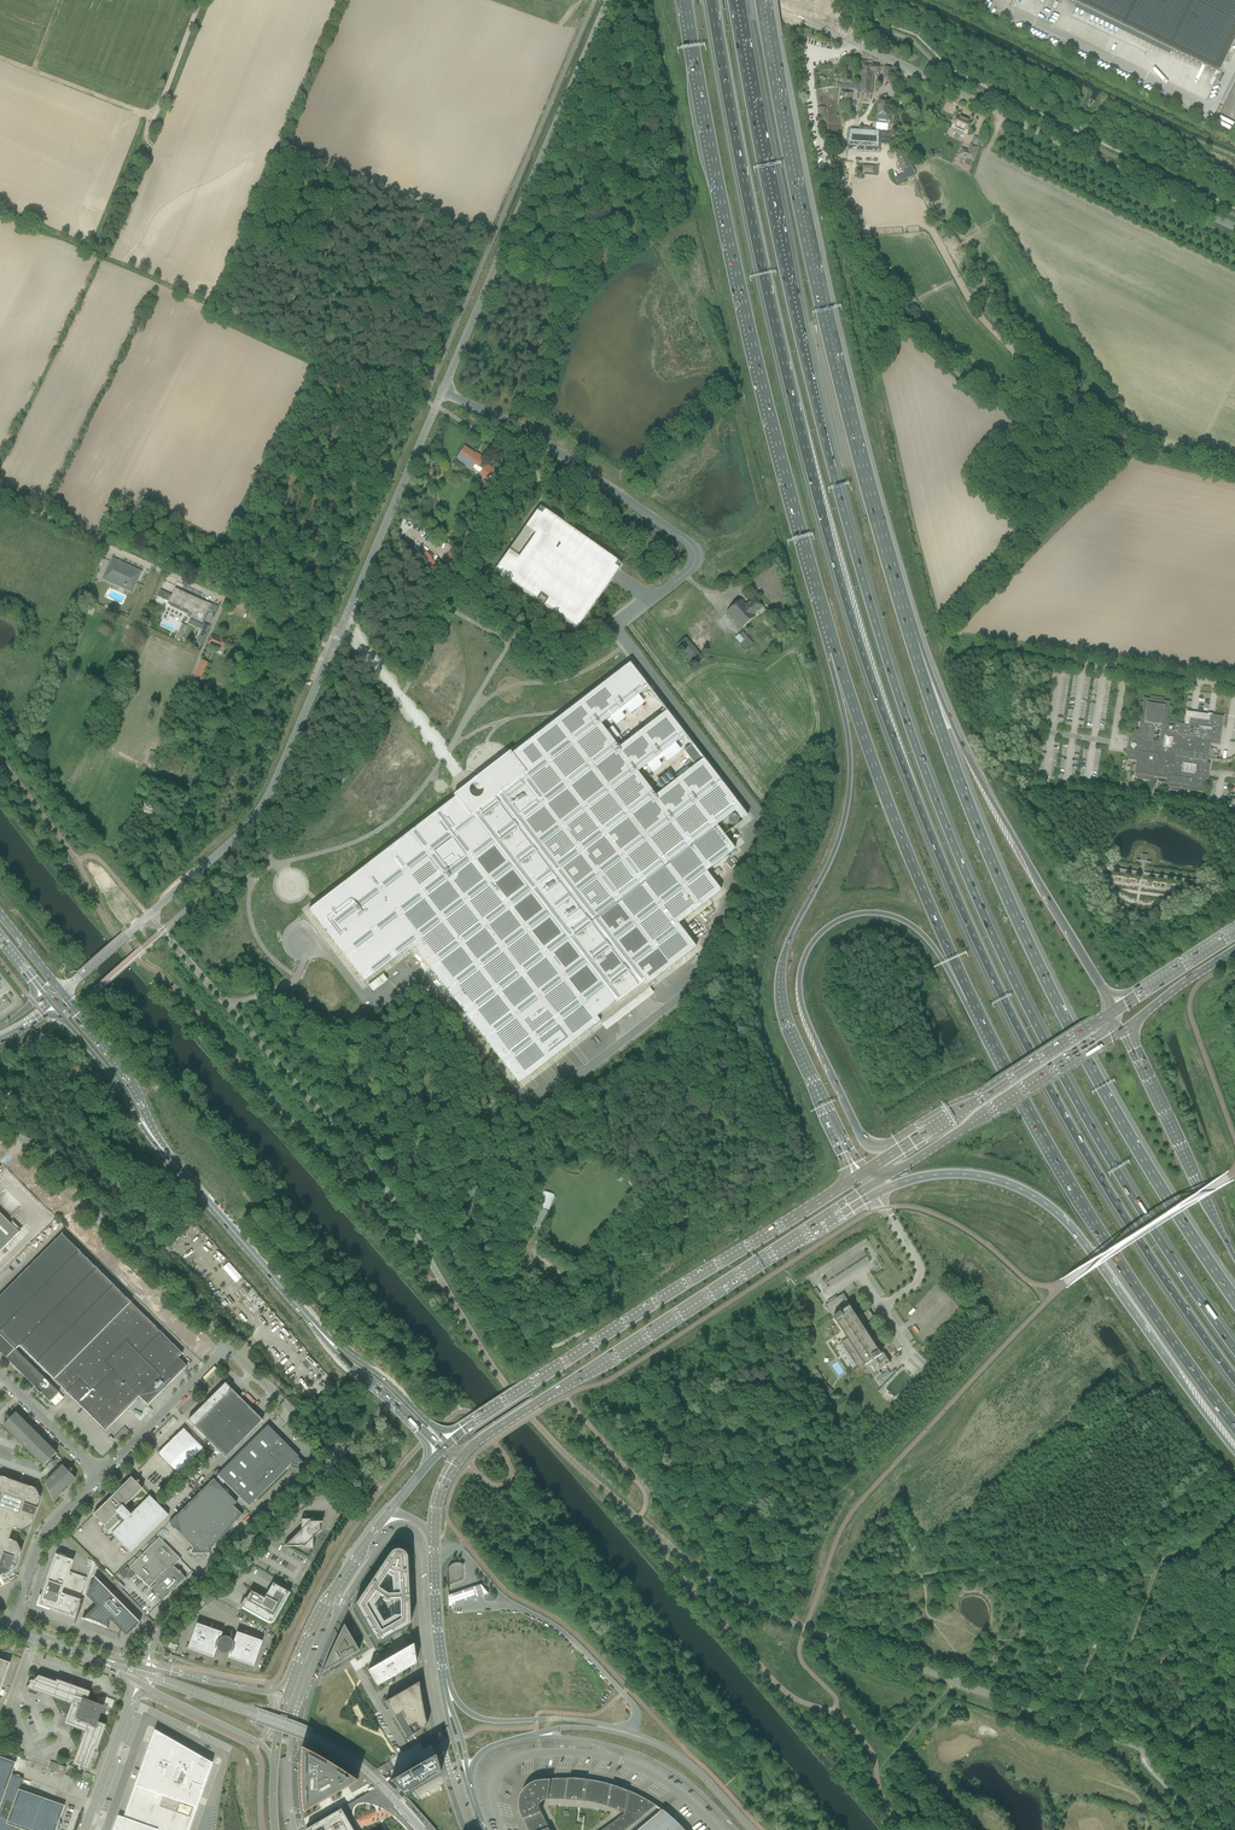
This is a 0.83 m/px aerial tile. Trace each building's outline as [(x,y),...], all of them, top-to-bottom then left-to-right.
[(1218,73),(1219,74),(1234,41),(1234,0),(1069,0),(1218,73)] [(112,32),(109,36),(111,38),(112,36),(116,39),(118,41),(121,36),(118,34),(120,33),(116,30),(114,33),(112,32)] [(858,93),(864,94),(872,95),(873,75),(877,75),(878,66),(866,65),(866,62),(860,62),(858,93)] [(839,103),(850,105),(851,92),(841,90),(839,103)] [(876,124),(876,130),(887,131),(888,125),(889,125),(889,124),(888,124),(889,116),(890,102),(891,102),(878,101),(877,115),(876,115),(877,115),(876,123),(876,124)] [(824,107),(817,108),(818,117),(818,118),(818,120),(825,120),(825,117),(824,107)] [(953,133),(957,135),(958,132),(962,123),(965,124),(966,121),(957,116),(952,127),(955,129),(953,133)] [(958,132),(957,135),(962,137),(963,133),(966,134),(971,123),(966,121),(965,124),(962,123),(958,132)] [(847,146),(847,150),(857,151),(880,152),(880,148),(879,148),(878,147),(879,132),(848,130),(847,146)] [(965,164),(971,167),(978,148),(971,145),(968,152),(962,149),(960,156),(967,159),(965,164)] [(906,151),(896,155),(906,179),(915,175),(906,151)] [(465,447),(460,454),(464,457),(461,461),(466,464),(473,468),(473,469),(473,468),(481,473),(480,474),(481,474),(487,478),(486,478),(487,479),(493,468),(493,469),(487,465),(487,464),(485,466),(482,464),(485,458),(479,454),(478,454),(478,455),(465,447)] [(542,507),(540,510),(496,570),(544,604),(577,628),(615,575),(622,564),(542,507)] [(416,552),(415,553),(426,564),(440,578),(445,583),(457,555),(450,552),(442,571),(430,559),(431,558),(421,547),(416,552)] [(107,572),(112,562),(124,568),(125,566),(139,572),(131,591),(130,592),(132,592),(142,571),(112,557),(105,571),(107,572)] [(126,586),(125,588),(131,591),(139,572),(125,566),(124,568),(112,562),(107,572),(113,574),(111,579),(114,581),(113,583),(119,585),(120,583),(126,586)] [(130,592),(131,591),(125,588),(126,586),(120,583),(119,585),(113,583),(114,581),(111,579),(113,574),(107,572),(105,571),(102,579),(130,592)] [(187,613),(192,615),(199,600),(194,597),(194,598),(190,597),(191,596),(175,588),(172,595),(169,602),(167,604),(170,605),(171,603),(189,611),(187,613)] [(169,602),(172,595),(160,589),(157,596),(169,602)] [(740,600),(735,604),(726,612),(740,629),(754,616),(753,615),(762,608),(753,598),(744,606),(740,600)] [(215,607),(199,600),(192,615),(196,617),(195,620),(202,623),(208,611),(212,613),(215,607)] [(171,603),(170,605),(187,613),(189,611),(171,603)] [(84,611),(92,615),(93,612),(92,612),(94,610),(86,606),(84,611)] [(201,630),(203,625),(190,619),(188,624),(201,630)] [(175,638),(177,639),(179,634),(182,636),(187,626),(182,623),(175,638)] [(201,630),(195,643),(201,646),(210,626),(204,623),(203,625),(201,630)] [(743,632),(739,635),(744,640),(740,644),(745,650),(752,644),(743,632)] [(212,636),(209,644),(209,645),(215,647),(223,651),(226,646),(225,645),(227,641),(220,638),(220,639),(212,636)] [(695,662),(703,656),(686,637),(679,644),(695,662)] [(194,676),(200,679),(207,662),(201,660),(194,676)] [(238,682),(246,685),(254,667),(246,663),(238,682)] [(351,877),(308,911),(364,983),(411,946),(419,956),(444,989),(481,1036),(518,1085),(575,1042),(600,1022),(597,1017),(606,1010),(639,984),(644,981),(647,986),(657,978),(696,948),(678,924),(721,891),(706,872),(735,850),(724,836),(716,826),(734,812),(735,811),(742,821),(748,817),(703,759),(692,745),(684,751),(694,765),(655,796),(637,773),(685,736),(666,711),(618,747),(615,744),(622,739),(612,726),(605,731),(600,725),(648,688),(629,663),(583,699),(582,699),(580,700),(581,701),(485,774),(496,789),(491,792),(489,790),(487,791),(489,794),(480,783),(470,790),(463,796),(472,807),(468,810),(455,794),(453,796),(455,797),(351,877)] [(1223,717),(1212,715),(1212,717),(1208,716),(1208,715),(1186,711),(1184,724),(1167,721),(1170,702),(1144,698),(1139,730),(1134,730),(1133,739),(1137,739),(1135,752),(1129,751),(1128,760),(1136,761),(1134,774),(1135,774),(1135,778),(1145,780),(1145,776),(1150,776),(1151,768),(1159,769),(1158,778),(1167,779),(1165,790),(1190,793),(1190,790),(1203,792),(1205,780),(1207,780),(1208,774),(1206,774),(1206,769),(1209,770),(1210,764),(1207,763),(1210,748),(1205,747),(1206,743),(1219,745),(1223,717)] [(1119,791),(1131,793),(1133,784),(1121,781),(1119,791)] [(1136,861),(1151,863),(1151,862),(1146,862),(1147,855),(1141,854),(1140,861),(1136,860),(1136,861)] [(543,1194),(538,1211),(547,1214),(552,1197),(543,1194)] [(19,1232),(0,1214),(0,1252),(19,1232)] [(19,1232),(21,1230),(12,1222),(11,1224),(19,1232)] [(6,1358),(20,1372),(23,1375),(24,1376),(27,1380),(28,1380),(32,1384),(33,1385),(36,1388),(35,1389),(40,1394),(41,1393),(50,1402),(59,1392),(54,1388),(58,1384),(105,1431),(137,1399),(139,1397),(143,1401),(144,1402),(148,1405),(182,1371),(186,1366),(178,1358),(182,1354),(160,1332),(158,1334),(146,1322),(148,1320),(63,1235),(62,1234),(61,1235),(0,1296),(0,1352),(6,1358)] [(1016,1261),(1022,1263),(1024,1257),(1018,1255),(1016,1261)] [(268,1297),(274,1304),(284,1294),(278,1288),(268,1297)] [(870,1373),(874,1378),(881,1373),(879,1370),(890,1363),(882,1350),(891,1344),(890,1343),(888,1344),(874,1322),(869,1326),(865,1320),(868,1319),(866,1315),(860,1318),(858,1315),(856,1316),(843,1296),(845,1294),(838,1299),(836,1296),(827,1302),(829,1304),(824,1307),(825,1308),(827,1306),(834,1317),(833,1317),(836,1321),(848,1339),(842,1343),(841,1345),(843,1347),(844,1347),(844,1349),(845,1351),(846,1351),(846,1352),(848,1355),(849,1355),(851,1358),(851,1360),(852,1362),(854,1362),(853,1363),(855,1366),(856,1366),(863,1362),(870,1372),(868,1374),(870,1373)] [(307,1364),(314,1358),(302,1346),(295,1352),(307,1364)] [(900,1367),(877,1391),(892,1405),(917,1379),(910,1372),(908,1374),(900,1367)] [(190,1423),(193,1426),(225,1458),(258,1424),(263,1420),(225,1383),(217,1391),(216,1390),(214,1392),(215,1393),(214,1394),(188,1420),(190,1423)] [(56,1453),(32,1429),(15,1413),(3,1426),(43,1466),(56,1453)] [(303,1463),(298,1458),(282,1442),(283,1441),(267,1425),(218,1475),(249,1506),(285,1470),(284,1469),(287,1466),(288,1467),(289,1466),(290,1465),(289,1464),(292,1461),(293,1462),(295,1463),(297,1463),(299,1463),(302,1464),(304,1463),(303,1463)] [(114,1437),(119,1443),(130,1432),(124,1427),(114,1437)] [(183,1428),(157,1453),(179,1475),(204,1449),(183,1428)] [(45,1483),(50,1495),(53,1501),(75,1478),(62,1465),(45,1483)] [(9,1571),(11,1564),(16,1566),(21,1551),(17,1542),(9,1539),(10,1537),(13,1528),(21,1531),(30,1527),(40,1498),(36,1489),(30,1487),(1,1476),(0,1477),(0,1575),(9,1571)] [(98,1520),(100,1521),(104,1525),(104,1526),(105,1526),(112,1533),(112,1534),(115,1537),(118,1539),(117,1539),(118,1540),(131,1552),(146,1537),(168,1515),(156,1502),(155,1502),(150,1496),(149,1496),(131,1514),(124,1507),(142,1488),(138,1484),(136,1482),(132,1478),(131,1477),(111,1497),(112,1497),(107,1502),(106,1502),(93,1515),(94,1515),(98,1519),(98,1520)] [(229,1528),(242,1515),(233,1506),(237,1502),(232,1498),(213,1479),(169,1523),(182,1537),(195,1550),(191,1554),(209,1554),(209,1550),(230,1529),(229,1528)] [(132,1506),(134,1509),(149,1495),(143,1488),(138,1493),(140,1495),(132,1502),(134,1505),(132,1506)] [(285,1546),(292,1546),(301,1546),(301,1548),(313,1549),(313,1537),(313,1535),(316,1535),(319,1532),(319,1530),(318,1530),(318,1529),(319,1529),(319,1528),(318,1528),(317,1527),(317,1528),(316,1528),(322,1522),(313,1522),(313,1519),(301,1519),(301,1533),(298,1533),(294,1537),(292,1539),(285,1546)] [(180,1559),(176,1555),(159,1538),(129,1567),(149,1587),(150,1586),(152,1587),(151,1588),(156,1593),(155,1594),(157,1596),(158,1595),(163,1600),(172,1591),(172,1590),(175,1586),(176,1587),(185,1578),(180,1573),(181,1572),(179,1570),(178,1571),(174,1566),(180,1559)] [(389,1553),(389,1554),(354,1605),(377,1644),(410,1625),(407,1559),(407,1558),(407,1557),(407,1556),(406,1555),(406,1554),(405,1554),(405,1553),(404,1552),(403,1551),(402,1551),(401,1550),(400,1550),(399,1550),(398,1549),(397,1549),(396,1549),(395,1550),(394,1550),(393,1550),(392,1551),(391,1551),(391,1552),(390,1552),(389,1553)] [(39,1595),(42,1596),(39,1604),(73,1616),(76,1609),(78,1610),(78,1611),(80,1605),(83,1598),(80,1597),(86,1578),(69,1572),(69,1573),(68,1572),(72,1561),(65,1559),(66,1556),(59,1554),(58,1557),(56,1556),(43,1595),(39,1594),(39,1595)] [(82,1595),(85,1595),(96,1565),(92,1560),(90,1565),(92,1566),(82,1595)] [(458,1581),(457,1578),(463,1577),(461,1562),(447,1564),(450,1582),(458,1581)] [(104,1570),(112,1578),(114,1576),(106,1568),(104,1570)] [(127,1568),(119,1575),(124,1580),(127,1577),(129,1580),(134,1575),(127,1568)] [(110,1619),(113,1621),(126,1635),(127,1635),(126,1635),(133,1628),(134,1627),(139,1622),(139,1623),(140,1623),(135,1618),(95,1577),(94,1577),(95,1578),(92,1584),(92,1586),(92,1587),(90,1586),(87,1595),(86,1595),(97,1606),(88,1614),(84,1619),(82,1618),(82,1619),(87,1619),(91,1621),(96,1622),(98,1623),(101,1625),(103,1626),(107,1622),(108,1622),(109,1622),(109,1621),(109,1620),(110,1619)] [(112,1579),(121,1588),(123,1585),(114,1577),(112,1579)] [(266,1594),(264,1598),(251,1591),(246,1599),(243,1605),(241,1608),(242,1607),(268,1621),(269,1621),(269,1622),(270,1622),(271,1622),(271,1621),(272,1621),(272,1620),(273,1620),(288,1592),(290,1593),(272,1583),(267,1592),(266,1592),(266,1593),(265,1593),(265,1594),(266,1594)] [(480,1584),(479,1585),(480,1586),(483,1595),(488,1593),(480,1584)] [(480,1587),(480,1586),(448,1597),(448,1608),(483,1597),(480,1587)] [(213,1658),(217,1648),(217,1649),(218,1650),(218,1651),(219,1651),(219,1652),(220,1652),(221,1653),(222,1653),(223,1653),(223,1654),(224,1654),(225,1654),(226,1654),(227,1654),(227,1653),(228,1653),(229,1653),(230,1652),(228,1658),(253,1667),(262,1641),(237,1632),(233,1642),(233,1641),(232,1640),(231,1639),(230,1638),(229,1637),(228,1637),(227,1636),(226,1636),(225,1636),(224,1636),(223,1637),(222,1637),(221,1637),(220,1638),(222,1632),(197,1623),(188,1649),(213,1658)] [(329,1656),(322,1672),(359,1651),(344,1625),(336,1640),(329,1656)] [(416,1664),(413,1644),(368,1670),(377,1686),(416,1664)] [(7,1669),(9,1664),(10,1663),(0,1659),(0,1691),(7,1669)] [(31,1680),(28,1683),(30,1683),(26,1688),(71,1704),(63,1725),(84,1732),(72,1765),(78,1766),(77,1769),(80,1772),(81,1768),(88,1770),(95,1749),(97,1750),(106,1725),(98,1722),(104,1705),(87,1700),(90,1691),(57,1679),(56,1682),(39,1675),(33,1680),(31,1680)] [(406,1738),(427,1726),(425,1721),(424,1715),(423,1710),(422,1704),(421,1699),(420,1693),(419,1687),(418,1682),(385,1701),(406,1738)] [(155,1730),(135,1786),(137,1787),(194,1807),(196,1808),(212,1763),(155,1730)] [(300,1762),(300,1788),(301,1796),(301,1804),(303,1812),(357,1781),(349,1775),(341,1770),(335,1766),(329,1762),(322,1758),(311,1752),(301,1747),(301,1750),(305,1751),(304,1762),(300,1762)] [(434,1755),(390,1780),(405,1795),(411,1791),(440,1775),(438,1767),(434,1755)] [(57,1826),(61,1824),(59,1820),(64,1805),(19,1789),(23,1778),(12,1774),(16,1762),(0,1757),(0,1829),(16,1829),(18,1829),(56,1829),(57,1826)] [(48,1767),(64,1773),(66,1767),(50,1762),(48,1767)] [(62,1781),(71,1784),(73,1778),(65,1775),(62,1781)] [(526,1787),(523,1791),(521,1795),(520,1799),(519,1803),(520,1808),(521,1812),(528,1829),(549,1829),(548,1827),(542,1814),(538,1807),(538,1805),(539,1803),(539,1801),(540,1800),(543,1799),(546,1798),(549,1798),(564,1798),(578,1799),(586,1801),(591,1802),(598,1803),(604,1805),(609,1806),(618,1809),(625,1813),(612,1823),(602,1829),(626,1829),(656,1805),(650,1801),(646,1799),(634,1793),(622,1788),(618,1786),(606,1783),(601,1782),(593,1780),(589,1779),(576,1778),(558,1778),(541,1780),(537,1780),(533,1782),(529,1785),(526,1787)] [(114,1797),(115,1797),(118,1787),(111,1784),(104,1806),(111,1808),(114,1797)] [(194,1807),(137,1787),(126,1818),(124,1817),(119,1829),(186,1829),(194,1807)] [(341,1810),(341,1809),(306,1829),(353,1829),(341,1810)] [(685,1829),(681,1825),(677,1821),(672,1817),(668,1813),(663,1809),(663,1810),(638,1829),(685,1829)]
